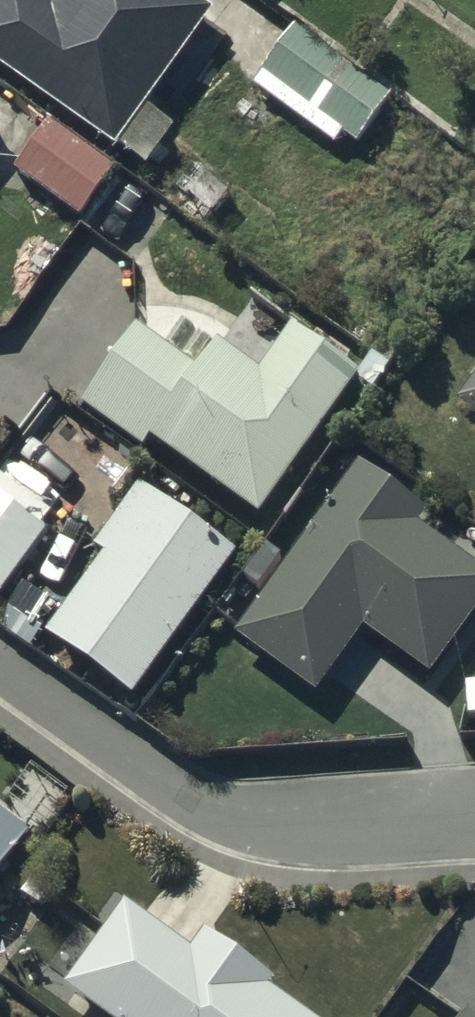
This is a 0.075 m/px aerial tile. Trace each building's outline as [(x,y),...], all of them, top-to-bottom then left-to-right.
[(115,162),(212,25),(177,0),(71,0),(57,19),(29,0),(8,0),(0,11),(0,81),(115,162)] [(349,163),(390,106),(295,36),(253,93),(349,163)] [(50,135),(16,180),(60,214),(50,227),(70,243),(114,184),(50,135)] [(139,338),(84,416),(144,458),(150,450),(258,527),(359,384),(270,320),(238,365),(219,352),(199,380),(139,338)] [(459,414),(474,425),(474,392),(459,414)] [(236,646),(318,705),(366,638),(428,683),(474,618),(474,575),(422,536),(431,524),(360,473),(236,646)] [(3,606),(52,536),(0,499),(0,604),(3,606)] [(236,570),(141,499),(96,560),(107,568),(47,649),(131,712),(236,570)] [(28,846),(0,825),(0,885),(28,846)] [(95,1016),(294,1016),(272,1001),(277,995),(208,944),(195,962),(128,913),(66,996),(95,1016)]
